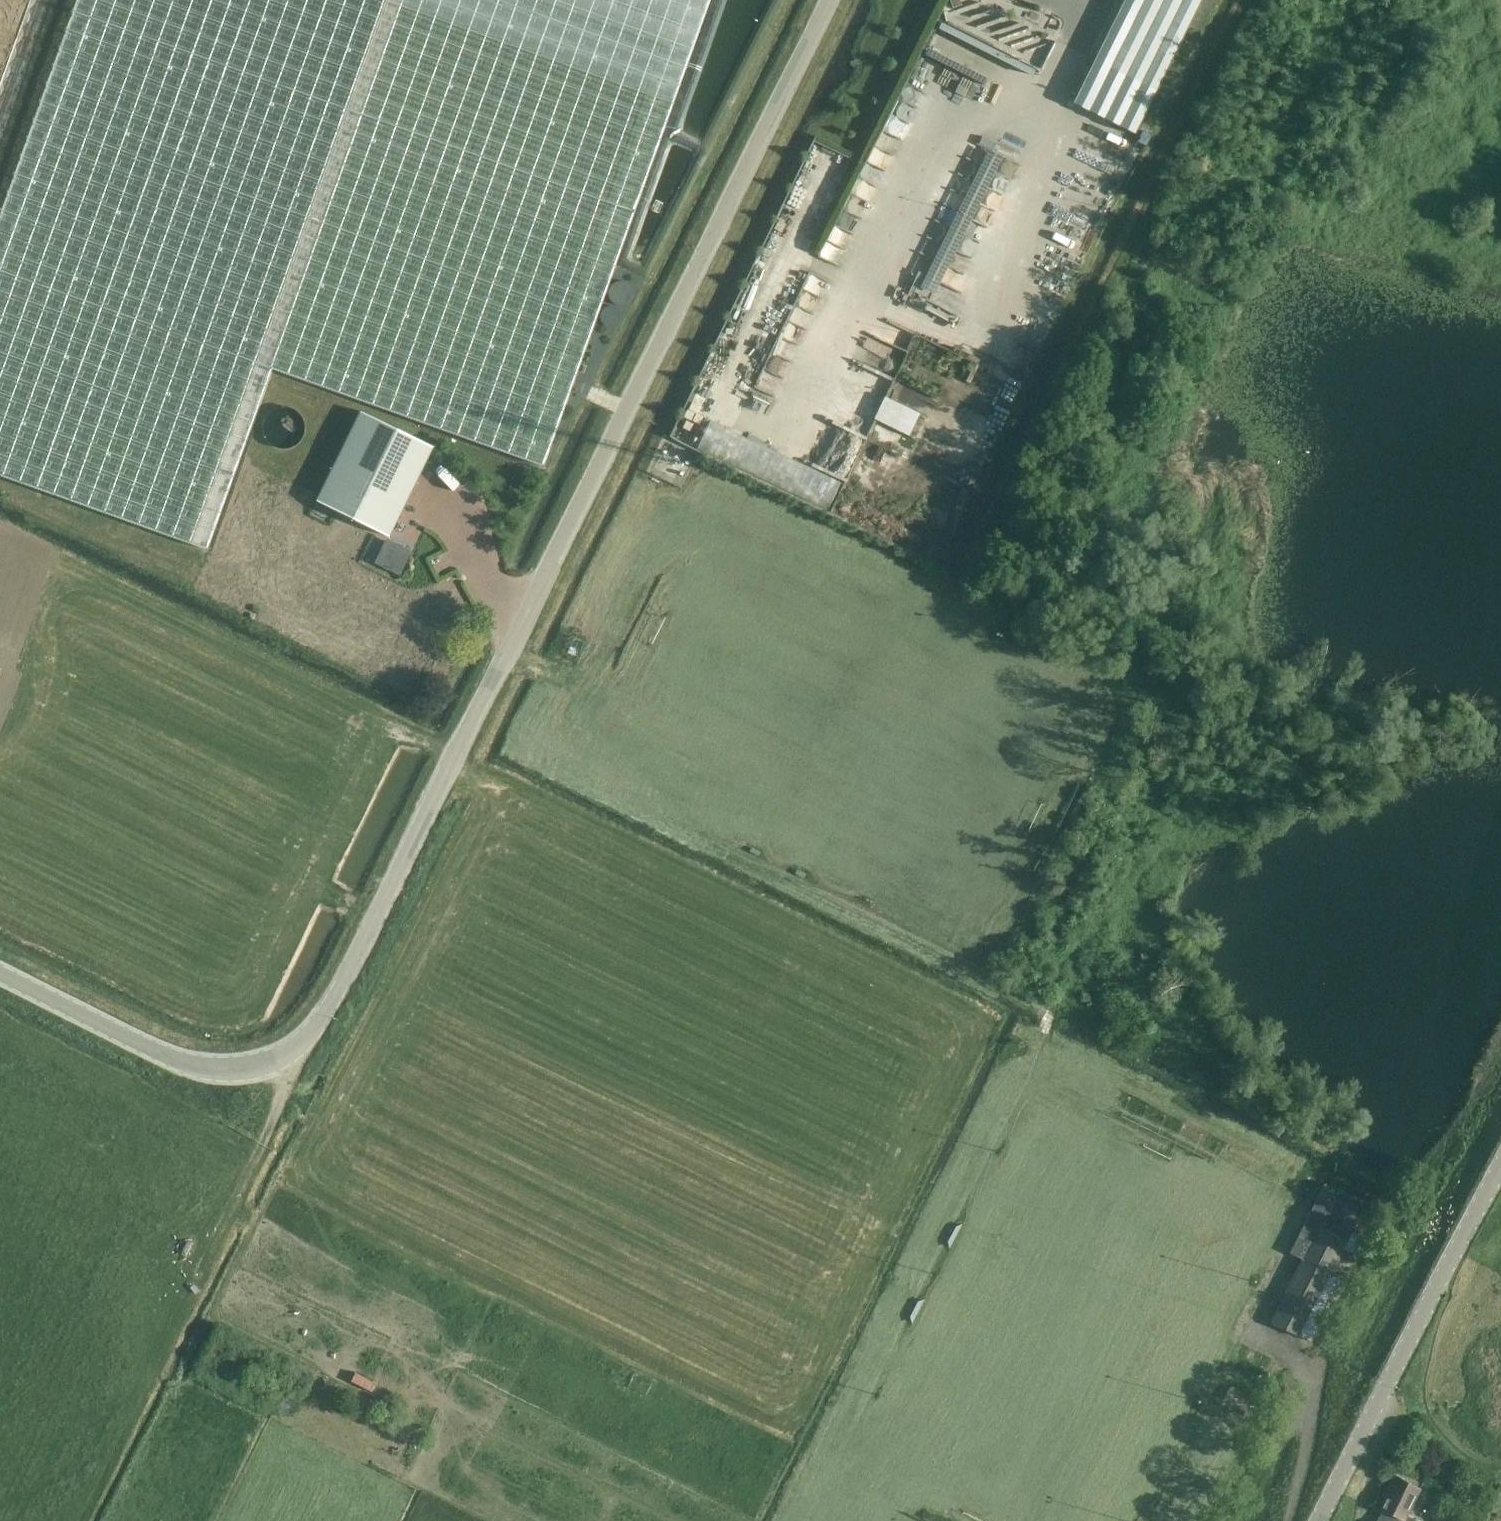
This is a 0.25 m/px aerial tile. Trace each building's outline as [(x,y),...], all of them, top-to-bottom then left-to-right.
[(206,549),(270,368),(543,465),(709,0),(75,0),(0,208),(0,476),(206,549)] [(1073,103),(1133,134),(1200,0),(1124,0),(1073,103)] [(872,419),(909,435),(920,410),(883,394),(872,419)] [(317,501),(388,536),(432,446),(361,411),(317,501)] [(708,422),(695,448),(825,511),(838,484),(708,422)] [(1300,1335),(1312,1341),(1343,1278),(1332,1272),(1343,1249),(1355,1254),(1363,1238),(1351,1233),(1366,1204),(1324,1183),(1290,1253),(1301,1259),(1270,1321),(1299,1335),(1300,1335)] [(1407,1516),(1420,1489),(1395,1476),(1379,1508),(1383,1510),(1378,1520),(1417,1520),(1407,1516)]
